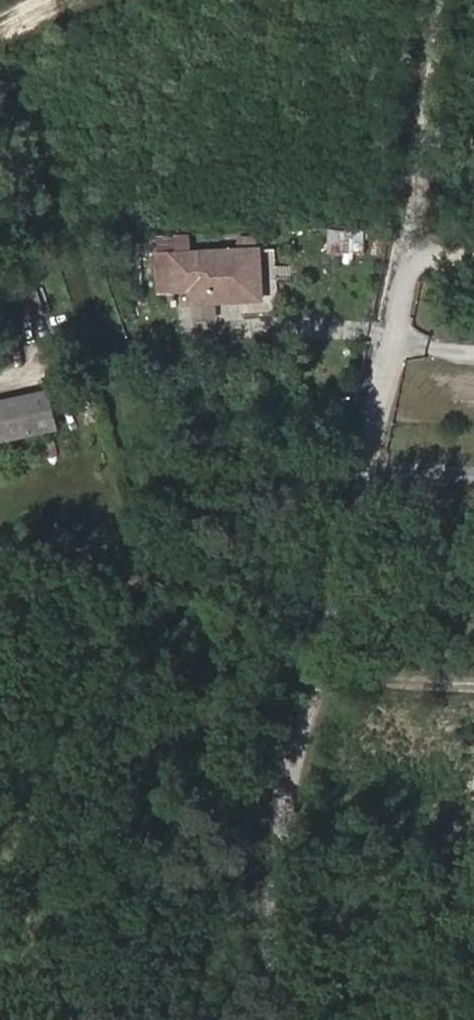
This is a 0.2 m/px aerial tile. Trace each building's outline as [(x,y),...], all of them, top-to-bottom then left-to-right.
[(363,252),(363,233),(331,232),(331,251),(363,252)] [(260,249),(259,234),(240,235),(240,250),(260,249)] [(261,300),(260,249),(240,250),(191,253),(191,237),(178,237),(178,253),(160,254),(161,292),(192,291),(193,304),(261,300)] [(44,313),(37,290),(12,298),(19,321),(44,313)] [(51,391),(0,402),(0,442),(59,429),(51,391)]
